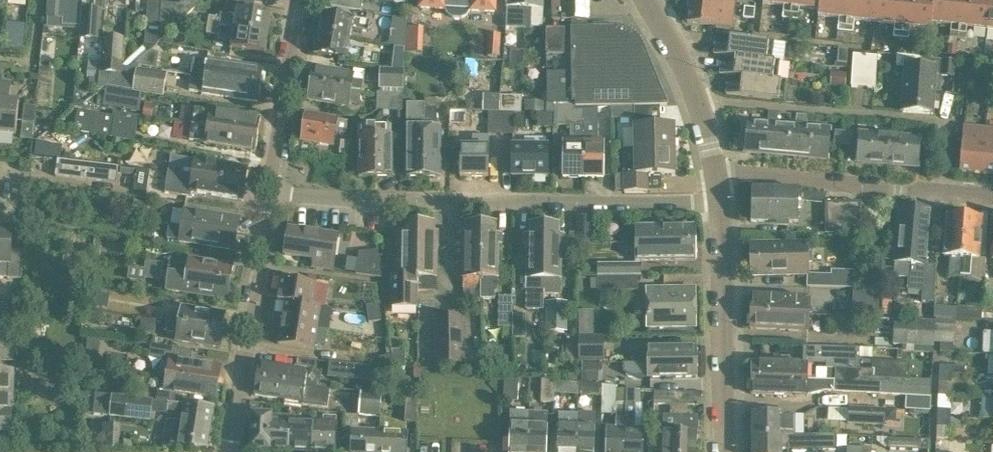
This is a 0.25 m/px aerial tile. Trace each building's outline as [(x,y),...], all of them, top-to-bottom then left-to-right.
[(62,20),(63,20),(64,0),(47,0),(46,18),(44,18),(44,30),(46,30),(46,29),(62,30),(62,20)] [(79,37),(100,39),(102,11),(90,10),(90,0),(82,0),(79,37)] [(161,3),(158,34),(168,34),(203,0),(183,0),(179,4),(161,3)] [(330,6),(360,12),(362,0),(331,0),(330,6)] [(420,8),(443,9),(443,6),(446,7),(445,13),(447,15),(452,19),(461,19),(467,16),(468,14),(469,8),(471,8),(471,11),(494,12),(495,0),(420,0),(420,8)] [(525,0),(506,0),(506,7),(516,8),(514,29),(523,29),(525,0)] [(523,29),(531,30),(532,28),(542,28),(543,0),(525,0),(523,29)] [(570,20),(590,20),(590,0),(551,0),(551,21),(570,20)] [(792,0),(762,0),(762,4),(783,6),(782,19),(789,20),(792,0)] [(789,20),(797,21),(799,8),(818,10),(819,10),(821,0),(792,0),(789,20)] [(818,10),(817,16),(838,19),(837,31),(845,32),(848,0),(821,0),(819,10),(818,10)] [(845,32),(852,33),(854,20),(874,23),(876,0),(848,0),(845,32)] [(874,23),(894,25),(892,38),(900,38),(905,0),(876,0),(874,23)] [(900,38),(908,39),(909,27),(930,29),(931,23),(930,23),(932,0),(905,0),(900,38)] [(930,23),(931,23),(951,25),(949,38),(957,39),(961,0),(932,0),(930,23)] [(957,39),(965,40),(966,27),(986,29),(990,0),(961,0),(957,39)] [(734,6),(689,1),(687,23),(731,28),(734,6)] [(121,74),(133,64),(150,51),(157,44),(158,34),(161,3),(148,2),(145,27),(143,43),(124,42),(121,74)] [(743,18),(753,19),(755,8),(744,7),(743,18)] [(209,16),(207,25),(221,27),(221,26),(229,28),(268,34),(271,14),(237,9),(236,15),(221,13),(221,18),(209,16)] [(322,14),(318,33),(350,39),(352,29),(367,32),(369,22),(322,14)] [(221,27),(207,25),(206,34),(219,36),(221,27)] [(632,106),(644,106),(666,105),(643,46),(640,40),(638,38),(637,36),(635,34),(634,32),(632,31),(629,29),(624,27),(622,27),(619,26),(615,26),(571,27),(571,54),(572,86),(572,101),(572,107),(575,107),(582,107),(609,107),(632,106)] [(268,34),(229,28),(227,39),(232,39),(230,49),(264,54),(268,34)] [(547,30),(547,56),(564,57),(564,31),(547,30)] [(350,39),(318,33),(315,53),(363,61),(364,50),(349,48),(350,39)] [(390,35),(389,43),(405,46),(406,38),(390,35)] [(499,59),(500,36),(488,35),(486,58),(499,59)] [(715,44),(714,53),(780,62),(780,61),(766,59),(766,53),(772,54),(774,41),(729,36),(728,46),(715,44)] [(121,74),(124,42),(124,38),(103,37),(100,63),(99,79),(97,92),(106,86),(121,74)] [(955,56),(956,46),(948,45),(947,55),(955,56)] [(402,68),(402,47),(393,47),(392,67),(402,68)] [(846,60),(847,49),(836,48),(835,59),(846,60)] [(150,51),(133,64),(139,65),(155,69),(159,53),(150,51)] [(780,62),(714,53),(713,55),(735,57),(734,66),(721,65),(720,74),(786,82),(777,80),(780,62)] [(917,113),(920,57),(896,54),(895,65),(905,66),(902,112),(917,113)] [(852,55),(850,88),(875,89),(877,56),(852,55)] [(955,61),(920,57),(917,113),(932,114),(935,75),(954,77),(955,61)] [(194,58),(191,75),(260,85),(262,68),(208,60),(194,58)] [(86,79),(99,79),(100,63),(93,63),(88,62),(86,79)] [(465,73),(465,62),(445,62),(445,73),(465,73)] [(133,64),(121,74),(106,86),(106,87),(142,93),(163,97),(167,73),(138,68),(139,65),(133,64)] [(971,75),(972,65),(962,64),(960,74),(971,75)] [(980,64),(979,75),(992,76),(992,65),(980,64)] [(377,92),(377,93),(389,94),(389,103),(402,103),(402,68),(392,67),(380,67),(379,92),(377,92)] [(313,69),(310,85),(361,93),(364,76),(353,74),(353,76),(313,69)] [(845,73),(830,72),(828,86),(844,87),(845,73)] [(786,82),(720,74),(720,75),(741,77),(740,86),(727,85),(726,95),(783,102),(786,82)] [(260,85),(191,75),(189,91),(202,93),(202,94),(257,102),(260,85)] [(15,135),(19,101),(9,100),(11,83),(0,81),(0,133),(15,135)] [(361,93),(310,85),(308,101),(348,107),(349,102),(359,104),(361,93)] [(572,101),(572,86),(546,86),(546,100),(572,101)] [(142,93),(106,87),(103,106),(139,112),(142,93)] [(377,93),(376,102),(389,103),(389,94),(377,93)] [(500,113),(500,96),(500,95),(484,94),(482,111),(487,112),(487,113),(500,113)] [(521,96),(500,96),(500,113),(513,113),(521,112),(521,96)] [(543,113),(543,101),(524,101),(524,111),(537,112),(537,113),(543,113)] [(142,116),(151,117),(153,103),(144,102),(142,116)] [(389,103),(376,102),(376,110),(389,110),(389,103)] [(423,109),(424,109),(424,104),(406,104),(406,176),(423,176),(423,109)] [(24,105),(23,122),(33,123),(35,106),(24,105)] [(632,106),(609,107),(611,120),(632,119),(633,150),(674,149),(674,126),(659,126),(658,120),(644,120),(644,106),(632,106)] [(575,112),(554,113),(553,127),(553,125),(570,126),(569,144),(563,144),(563,177),(582,178),(582,107),(575,107),(575,112)] [(609,107),(582,107),(582,178),(602,178),(603,145),(600,138),(596,138),(596,133),(613,133),(611,120),(609,107)] [(191,125),(258,135),(260,118),(194,108),(191,125)] [(423,109),(423,176),(440,177),(440,127),(438,127),(438,109),(424,109),(423,109)] [(74,131),(111,137),(114,116),(112,116),(77,111),(74,131)] [(464,111),(450,111),(450,136),(464,136),(464,111)] [(113,112),(112,116),(114,116),(111,137),(134,140),(138,116),(113,112)] [(767,125),(771,126),(776,126),(777,113),(768,112),(767,125)] [(500,113),(487,113),(487,134),(500,135),(500,113)] [(500,113),(500,135),(514,135),(513,113),(500,113)] [(543,113),(537,113),(537,127),(553,127),(554,113),(544,113),(543,113)] [(305,115),(302,141),(333,146),(335,133),(345,134),(347,121),(305,115)] [(796,128),(802,128),(805,129),(806,116),(797,115),(796,128)] [(767,125),(741,123),(740,139),(745,140),(744,152),(768,154),(771,126),(767,125)] [(258,135),(191,125),(189,140),(204,142),(203,144),(255,152),(258,135)] [(375,176),(375,125),(359,125),(359,176),(375,176)] [(375,125),(375,176),(391,176),(391,125),(375,125)] [(771,126),(768,154),(800,157),(802,128),(796,128),(776,126),(771,126)] [(985,128),(963,126),(959,171),(981,173),(985,128)] [(830,131),(805,129),(802,128),(800,157),(828,159),(830,131)] [(981,173),(992,174),(992,129),(985,128),(981,173)] [(842,146),(843,132),(834,131),(833,145),(842,146)] [(852,133),(843,132),(842,146),(851,146),(852,133)] [(887,165),(889,137),(857,134),(854,162),(887,165)] [(922,140),(889,137),(887,165),(919,168),(922,140)] [(58,141),(44,139),(41,158),(56,160),(58,141)] [(111,139),(109,150),(121,152),(123,140),(111,139)] [(934,140),(933,140),(924,139),(923,154),(932,155),(934,140)] [(348,155),(350,143),(341,141),(339,154),(348,155)] [(488,177),(489,146),(459,146),(459,177),(488,177)] [(547,177),(548,146),(511,146),(511,177),(547,177)] [(674,149),(633,150),(633,174),(622,174),(623,192),(647,191),(646,180),(660,180),(659,174),(675,174),(674,149)] [(168,172),(245,184),(247,168),(171,156),(168,172)] [(115,166),(57,159),(55,176),(113,183),(115,166)] [(150,171),(138,169),(134,192),(147,194),(150,171)] [(245,184),(168,172),(165,193),(191,197),(192,192),(242,200),(245,184)] [(798,222),(798,189),(751,189),(750,222),(798,222)] [(132,215),(147,217),(149,203),(134,200),(132,215)] [(861,234),(861,202),(825,203),(825,234),(861,234)] [(43,207),(29,205),(27,219),(41,221),(43,207)] [(908,278),(915,208),(899,206),(894,263),(893,277),(907,278),(908,278)] [(182,226),(236,234),(239,218),(184,210),(173,208),(171,224),(182,226)] [(907,278),(906,290),(921,292),(923,292),(924,279),(924,278),(927,252),(930,209),(915,208),(908,278),(907,278)] [(959,277),(964,217),(947,215),(944,257),(950,258),(949,276),(959,277)] [(959,277),(959,282),(983,283),(985,260),(978,259),(981,218),(964,217),(959,277)] [(594,219),(575,218),(575,243),(593,244),(594,219)] [(416,288),(418,223),(402,223),(402,233),(396,232),(396,246),(399,246),(399,258),(398,258),(398,274),(391,274),(391,306),(417,307),(417,288),(416,288)] [(433,224),(418,223),(416,288),(417,288),(434,289),(434,276),(435,243),(436,243),(436,233),(433,233),(433,224)] [(182,226),(171,224),(168,224),(166,238),(179,241),(179,242),(234,250),(236,234),(182,226)] [(480,299),(481,224),(465,224),(465,233),(461,233),(461,245),(462,245),(462,277),(463,277),(462,304),(480,303),(480,299)] [(481,224),(480,299),(495,299),(495,292),(498,292),(498,278),(499,278),(499,260),(498,260),(498,245),(500,245),(500,234),(496,234),(496,224),(481,224)] [(543,295),(544,224),(529,224),(528,235),(524,234),(524,246),(525,246),(525,278),(524,291),(526,291),(525,310),(543,310),(543,295)] [(559,225),(544,224),(543,295),(561,295),(561,278),(562,246),(563,246),(563,234),(559,234),(559,225)] [(695,243),(695,225),(635,226),(635,243),(695,243)] [(0,264),(0,270),(0,278),(21,279),(22,251),(10,250),(12,229),(0,228),(0,264)] [(332,270),(338,236),(288,229),(284,255),(314,260),(312,267),(332,270)] [(806,275),(807,275),(807,235),(750,236),(751,275),(806,275)] [(695,260),(695,243),(635,243),(635,261),(695,260)] [(158,256),(159,247),(147,245),(146,254),(158,256)] [(358,252),(355,274),(381,278),(378,250),(358,252)] [(175,264),(174,274),(229,283),(231,266),(190,259),(189,266),(175,264)] [(150,260),(148,270),(163,273),(165,262),(150,260)] [(597,277),(638,276),(641,276),(641,263),(597,263),(597,277)] [(163,273),(148,270),(146,282),(162,285),(163,273)] [(830,274),(807,275),(806,275),(806,287),(858,288),(859,271),(830,270),(830,274)] [(174,274),(169,273),(167,290),(226,299),(229,283),(174,274)] [(638,276),(597,277),(597,291),(638,290),(638,276)] [(313,306),(313,305),(316,283),(281,278),(277,301),(285,302),(313,306)] [(921,292),(921,303),(934,303),(934,279),(924,278),(924,279),(923,292),(921,292)] [(695,288),(645,288),(646,328),(696,327),(695,288)] [(853,291),(852,317),(881,319),(881,315),(890,316),(890,302),(882,301),(882,292),(853,291)] [(512,327),(512,314),(511,296),(498,296),(498,327),(512,327)] [(752,296),(751,312),(808,315),(809,298),(752,296)] [(567,300),(546,300),(546,330),(567,330),(567,300)] [(313,306),(285,302),(282,323),(317,329),(320,306),(313,305),(313,306)] [(13,361),(13,305),(0,304),(0,361),(13,361)] [(381,321),(381,318),(379,304),(366,306),(368,323),(381,321)] [(591,332),(592,307),(577,306),(576,331),(591,332)] [(957,319),(958,308),(934,306),(934,317),(957,319)] [(168,312),(166,322),(221,331),(224,314),(182,307),(181,314),(168,312)] [(83,322),(95,324),(101,325),(104,311),(86,308),(83,322)] [(981,309),(958,308),(957,319),(981,320),(981,309)] [(808,315),(751,312),(750,329),(807,332),(808,315)] [(525,314),(512,314),(512,327),(512,338),(525,338),(525,314)] [(449,364),(449,316),(434,316),(434,364),(449,364)] [(449,316),(449,364),(465,364),(464,316),(449,316)] [(156,321),(138,318),(136,329),(155,331),(156,321)] [(954,334),(955,320),(935,318),(934,333),(954,334)] [(935,321),(908,319),(906,345),(933,347),(935,321)] [(221,331),(166,322),(164,333),(177,335),(176,341),(219,348),(221,331)] [(317,329),(282,323),(278,345),(313,350),(317,329)] [(984,332),(983,354),(992,354),(992,332),(984,332)] [(604,353),(604,348),(604,335),(578,337),(578,361),(604,362),(604,353)] [(952,352),(953,343),(940,343),(939,352),(952,352)] [(167,375),(218,383),(220,366),(190,362),(192,351),(151,344),(148,358),(169,361),(167,375)] [(639,363),(696,362),(696,347),(639,348),(639,363)] [(826,347),(825,368),(835,369),(846,369),(846,375),(859,376),(860,361),(860,349),(826,347)] [(391,355),(393,367),(407,368),(406,350),(391,351),(391,355)] [(393,367),(391,355),(379,357),(380,367),(393,367)] [(910,364),(860,361),(859,376),(910,379),(910,364)] [(372,366),(328,362),(327,377),(371,382),(372,366)] [(581,362),(581,383),(602,383),(602,363),(581,362)] [(696,378),(696,362),(639,363),(639,378),(696,378)] [(752,362),(752,378),(806,380),(806,364),(752,362)] [(260,363),(257,379),(319,389),(319,387),(321,373),(306,371),(306,370),(260,363)] [(939,374),(951,374),(964,375),(964,366),(939,365),(939,374)] [(825,381),(824,392),(906,396),(930,398),(931,380),(910,379),(859,376),(846,375),(846,369),(835,369),(825,368),(825,381)] [(10,431),(10,414),(11,374),(0,373),(0,431),(10,431)] [(951,374),(939,374),(938,382),(951,383),(951,374)] [(218,383),(167,375),(164,391),(157,390),(156,394),(139,392),(139,399),(152,400),(169,402),(174,403),(176,394),(215,400),(218,383)] [(518,379),(504,378),(503,401),(517,401),(518,379)] [(806,380),(752,378),(751,394),(805,396),(824,392),(825,381),(806,380)] [(319,389),(257,379),(255,395),(301,402),(301,406),(327,408),(330,389),(319,387),(319,389)] [(554,394),(554,380),(541,380),(540,403),(554,403),(554,394)] [(578,383),(554,381),(554,393),(577,395),(578,383)] [(602,383),(581,383),(578,382),(577,395),(601,396),(601,389),(602,383)] [(601,396),(600,407),(600,414),(616,415),(615,427),(607,427),(606,451),(624,451),(626,390),(601,389),(601,396)] [(626,390),(624,451),(642,451),(643,428),(635,428),(635,412),(635,390),(626,390)] [(358,415),(359,415),(380,418),(381,392),(360,391),(358,415)] [(418,400),(407,399),(403,392),(391,392),(391,406),(406,406),(405,422),(417,422),(418,400)] [(670,405),(686,405),(694,406),(694,393),(654,392),(654,405),(670,405)] [(95,395),(94,415),(150,421),(152,400),(139,399),(95,395)] [(930,398),(906,396),(905,409),(929,411),(930,398)] [(938,396),(937,409),(950,410),(951,396),(938,396)] [(174,403),(169,402),(168,414),(177,414),(177,412),(182,412),(181,423),(171,423),(166,423),(163,446),(207,448),(213,409),(184,405),(184,404),(174,403)] [(289,416),(289,407),(275,405),(274,416),(252,415),(251,449),(288,450),(289,422),(289,416)] [(828,408),(828,422),(846,422),(847,423),(883,425),(883,432),(899,433),(900,410),(878,410),(847,408),(828,408)] [(937,418),(950,418),(950,410),(937,409),(937,418)] [(529,412),(510,412),(509,451),(527,451),(529,412)] [(529,412),(527,451),(545,451),(546,413),(529,412)] [(803,416),(794,416),(794,414),(781,414),(781,413),(752,413),(752,436),(794,436),(801,436),(801,435),(803,435),(803,416)] [(577,415),(557,414),(557,425),(558,425),(557,451),(575,451),(577,415)] [(77,415),(62,418),(64,433),(79,431),(77,415)] [(310,451),(321,451),(335,451),(337,425),(336,425),(336,416),(322,415),(322,424),(311,423),(310,451)] [(379,433),(358,432),(359,415),(344,415),(342,442),(351,442),(351,451),(378,451),(379,433)] [(577,415),(575,451),(594,451),(595,426),(583,426),(583,415),(577,415)] [(670,415),(663,415),(662,451),(679,451),(680,415),(670,415)] [(684,416),(680,415),(679,451),(696,451),(698,416),(684,416)] [(937,418),(936,426),(949,427),(950,418),(937,418)] [(379,433),(378,451),(405,451),(406,434),(406,426),(394,426),(394,422),(380,421),(379,433)] [(103,448),(119,448),(120,423),(103,422),(103,448)] [(311,423),(289,422),(288,450),(310,451),(311,423)] [(752,436),(752,451),(781,451),(781,449),(788,449),(801,450),(835,450),(835,435),(803,435),(801,435),(801,436),(794,436),(752,436)] [(928,449),(928,440),(919,440),(894,439),(894,447),(916,448),(919,448),(928,449)]
